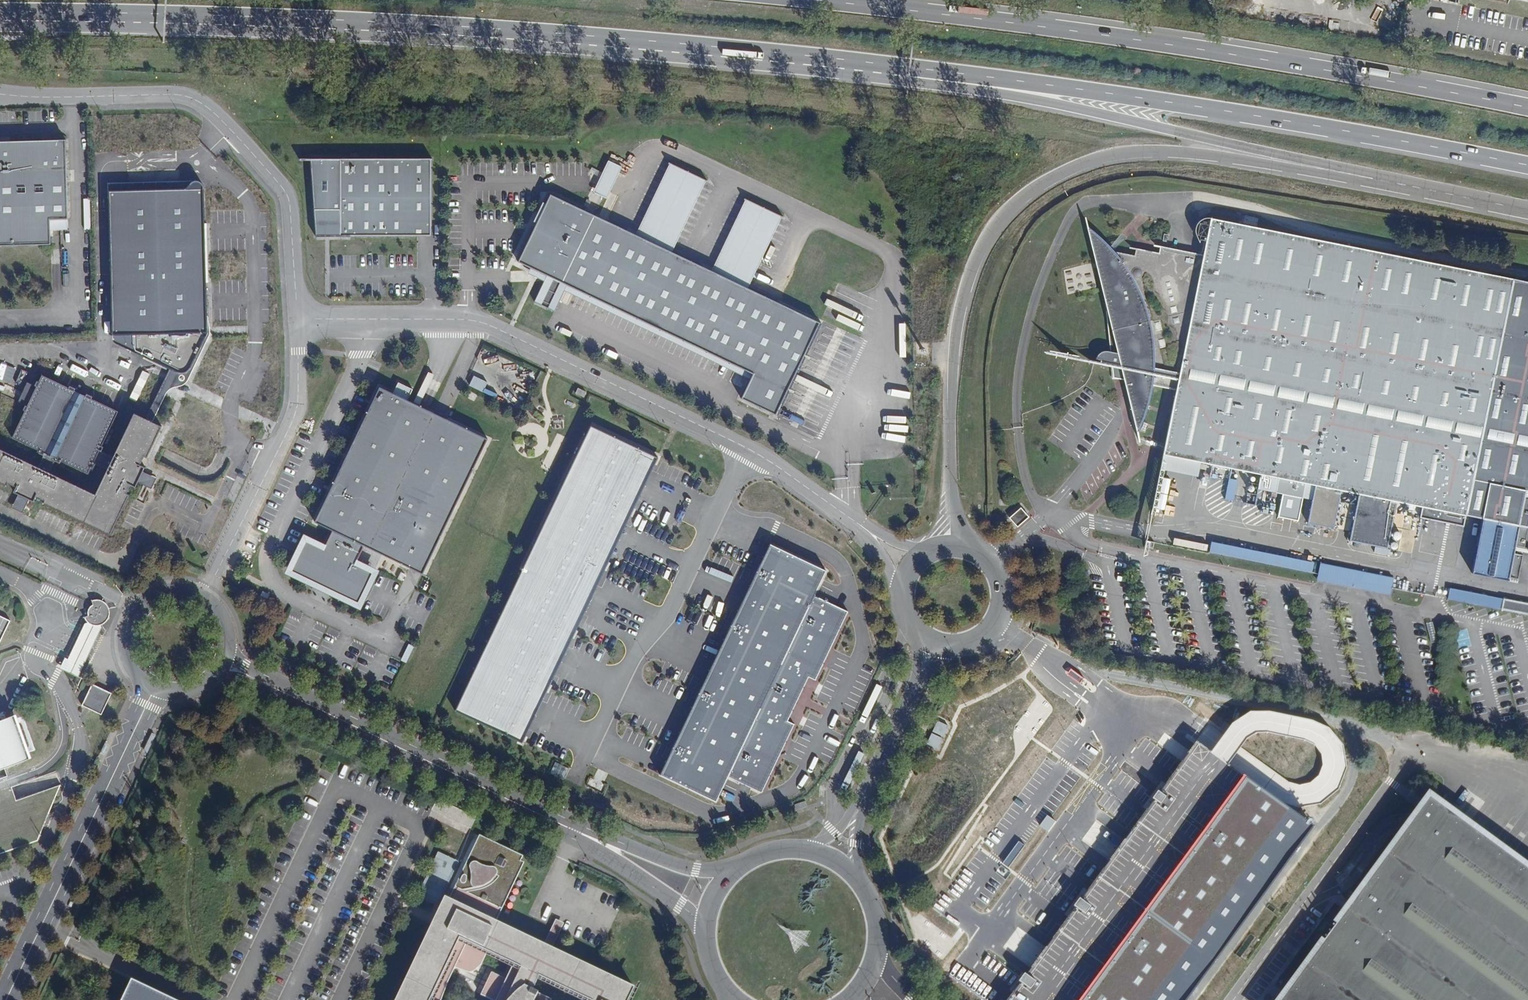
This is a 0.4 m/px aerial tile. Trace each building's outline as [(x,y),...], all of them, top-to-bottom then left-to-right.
[(52,245),(51,220),(69,220),(66,139),(11,141),(11,145),(0,145),(0,246),(52,245)] [(298,155),(308,155),(314,235),(315,235),(315,233),(347,233),(347,235),(349,235),(349,233),(429,233),(429,159),(430,159),(430,158),(339,154),(339,151),(338,151),(338,152),(309,151),(309,150),(308,150),(308,154),(298,153),(298,155)] [(621,165),(607,159),(595,185),(608,191),(621,165)] [(707,179),(668,161),(633,233),(672,251),(707,179)] [(141,352),(171,367),(146,419),(153,423),(168,388),(180,385),(187,381),(209,334),(205,185),(203,182),(201,180),(197,179),(194,180),(186,189),(109,191),(113,335),(136,334),(141,352)] [(633,233),(549,193),(545,202),(535,222),(517,261),(546,275),(552,278),(539,304),(548,308),(560,282),(566,285),(752,373),(750,379),(740,398),(775,415),(820,321),(748,288),(709,269),(672,251),(633,233)] [(783,216),(744,197),(709,269),(748,288),(783,216)] [(545,202),(541,200),(532,220),(535,222),(545,202)] [(1139,393),(1137,398),(1136,403),(1135,408),(1132,409),(1139,436),(1141,432),(1143,427),(1145,423),(1147,418),(1149,414),(1151,410),(1152,405),(1153,401),(1154,397),(1155,390),(1178,394),(1165,458),(1203,466),(1262,478),(1259,488),(1279,492),(1281,482),(1305,487),(1302,501),(1313,504),(1309,526),(1335,531),(1343,494),(1361,498),(1351,544),(1389,551),(1399,506),(1449,516),(1447,526),(1451,526),(1450,532),(1464,534),(1468,518),(1516,283),(1208,221),(1206,221),(1204,222),(1202,223),(1201,224),(1200,224),(1198,226),(1197,228),(1196,231),(1195,233),(1195,236),(1196,238),(1197,241),(1198,242),(1199,244),(1201,246),(1203,247),(1204,243),(1209,245),(1206,259),(1205,263),(1179,258),(1180,254),(1164,251),(1162,257),(1139,253),(1137,260),(1102,253),(1113,355),(1109,355),(1107,356),(1105,357),(1104,357),(1102,359),(1101,360),(1100,361),(1099,363),(1098,365),(1103,365),(1103,368),(1114,370),(1115,382),(1140,387),(1139,393)] [(1104,245),(1089,232),(1093,247),(1104,245)] [(1180,254),(1179,258),(1205,263),(1206,259),(1180,254)] [(539,304),(552,278),(546,275),(533,301),(539,304)] [(566,285),(560,282),(548,308),(554,311),(564,290),(750,379),(752,373),(566,285)] [(1516,283),(1468,518),(1485,520),(1527,528),(1527,285),(1516,283)] [(141,352),(136,334),(113,335),(113,339),(141,352)] [(474,376),(470,385),(483,391),(488,382),(474,376)] [(41,452),(40,454),(45,456),(39,468),(0,449),(0,484),(7,487),(9,485),(17,489),(15,493),(20,496),(17,500),(28,505),(30,501),(35,503),(37,498),(45,502),(44,505),(111,537),(130,496),(128,494),(132,486),(137,489),(139,484),(143,486),(148,475),(144,473),(146,468),(141,466),(145,458),(148,459),(163,427),(153,423),(146,419),(135,414),(114,458),(102,453),(105,448),(102,447),(119,413),(92,400),(93,398),(87,396),(86,398),(85,397),(77,393),(75,393),(76,390),(70,388),(69,390),(43,377),(40,383),(38,382),(36,387),(38,388),(29,408),(26,406),(24,411),(26,412),(14,439),(41,452)] [(29,383),(19,403),(26,406),(29,408),(38,388),(36,387),(29,383)] [(486,437),(377,386),(313,521),(331,530),(324,543),(302,533),(283,573),(359,609),(379,569),(356,558),(363,545),(421,573),(486,437)] [(88,391),(80,387),(77,393),(85,397),(88,391)] [(585,392),(576,388),(574,393),(583,397),(585,392)] [(521,744),(657,457),(590,425),(454,712),(521,744)] [(1200,480),(1203,466),(1165,458),(1163,473),(1200,480)] [(148,475),(143,486),(152,490),(157,480),(148,475)] [(1302,501),(1305,487),(1281,482),(1279,492),(1259,488),(1259,493),(1302,501)] [(1238,489),(1230,487),(1226,503),(1235,505),(1238,489)] [(17,500),(13,509),(23,514),(28,505),(17,500)] [(1010,517),(1018,527),(1031,517),(1022,506),(1010,517)] [(1527,539),(1527,528),(1485,520),(1472,579),(1508,587),(1508,584),(1518,586),(1523,561),(1514,559),(1515,552),(1525,554),(1527,539)] [(826,570),(770,543),(660,776),(716,802),(728,777),(762,794),(795,724),(788,721),(809,677),(816,680),(848,611),(814,595),(826,570)] [(1149,544),(1148,552),(1156,553),(1157,546),(1149,544)] [(1212,548),(1210,563),(1312,583),(1315,568),(1212,548)] [(1321,567),(1319,578),(1394,593),(1396,582),(1321,567)] [(1319,578),(1318,584),(1392,599),(1394,593),(1319,578)] [(1485,606),(1487,596),(1449,589),(1447,599),(1485,606)] [(1503,600),(1487,596),(1485,606),(1501,609),(1503,600)] [(60,669),(78,678),(101,628),(100,626),(105,623),(107,620),(108,617),(108,615),(108,609),(107,606),(105,603),(100,601),(95,600),(92,600),(93,605),(91,606),(89,607),(88,610),(88,612),(88,615),(88,616),(84,618),(87,622),(84,623),(83,626),(67,660),(65,658),(60,669)] [(1507,600),(1505,608),(1527,613),(1527,604),(1507,600)] [(10,620),(0,615),(0,642),(10,620)] [(1080,680),(1082,676),(1073,671),(1072,671),(1071,671),(1071,672),(1070,673),(1070,674),(1071,675),(1080,680)] [(92,684),(82,705),(102,714),(112,694),(92,684)] [(16,763),(1,720),(0,721),(0,769),(16,763)] [(1196,743),(1006,999),(1186,999),(1313,828),(1217,758),(1196,743)] [(563,780),(569,769),(555,763),(550,774),(563,780)] [(24,847),(38,842),(61,785),(16,800),(11,787),(0,791),(0,855),(24,847)] [(1426,797),(1277,999),(1527,999),(1527,872),(1426,797)] [(806,802),(795,804),(796,811),(807,808),(806,802)] [(467,813),(462,823),(471,828),(476,817),(467,813)] [(486,837),(479,834),(474,845),(481,848),(486,837)] [(449,979),(455,967),(458,960),(474,967),(483,949),(487,951),(513,963),(506,978),(491,971),(481,994),(493,999),(551,999),(552,998),(533,989),(540,975),(548,960),(539,956),(536,962),(488,939),(497,920),(501,911),(498,910),(522,861),(524,856),(486,837),(481,848),(474,845),(399,999),(441,999),(449,979)] [(498,910),(501,911),(525,863),(522,861),(498,910)] [(637,988),(552,947),(546,944),(497,920),(488,939),(536,962),(539,956),(548,960),(540,975),(589,999),(631,999),(637,988)] [(546,944),(552,947),(563,924),(557,921),(546,944)] [(483,949),(474,967),(480,962),(487,951),(483,949)] [(466,969),(474,967),(458,960),(455,967),(466,969)] [(131,978),(121,999),(177,999),(131,978)]
